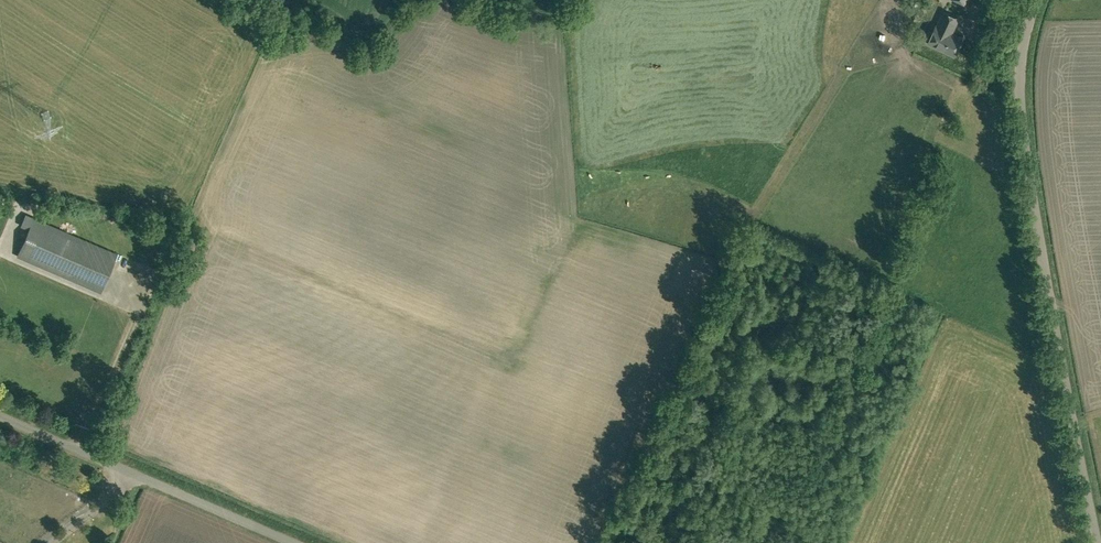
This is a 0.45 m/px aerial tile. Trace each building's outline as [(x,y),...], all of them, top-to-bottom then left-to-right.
[(955,55),(963,38),(952,33),(958,18),(943,11),(929,43),(955,55)] [(118,254),(20,212),(16,238),(10,247),(19,251),(16,257),(100,293),(118,254)]
